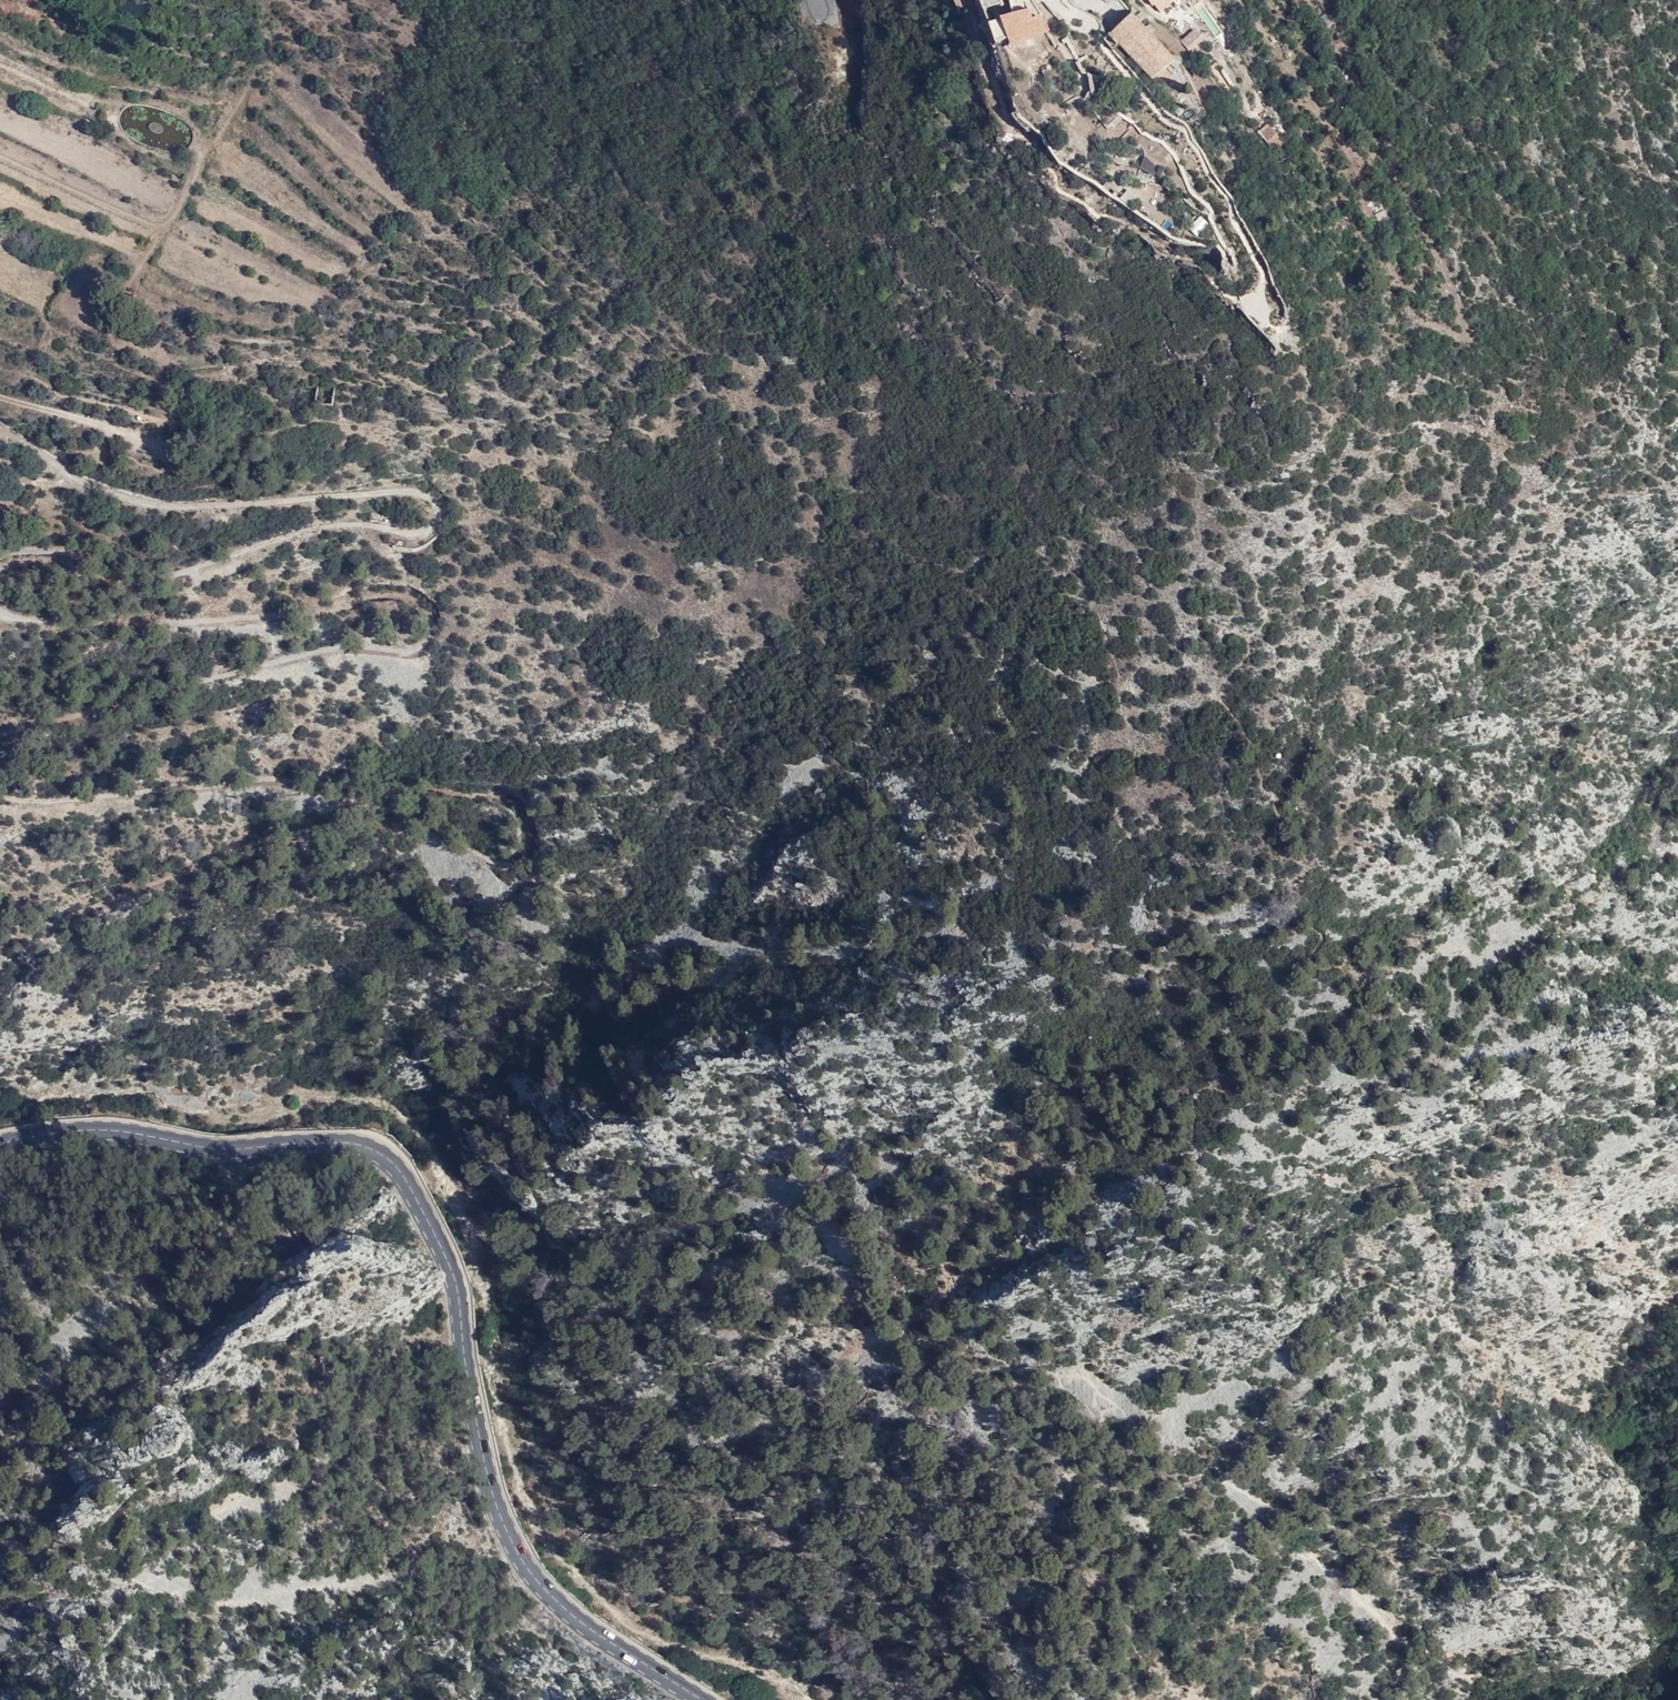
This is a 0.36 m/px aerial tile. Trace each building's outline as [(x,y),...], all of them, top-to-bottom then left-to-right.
[(991,16),(997,41),(1009,36),(1012,44),(1044,32),(1054,25),(1044,7),(1037,11),(1032,0),(1004,8),(1004,12),(991,16)] [(1112,28),(1155,76),(1179,56),(1133,7),(1112,28)] [(1270,122),(1258,130),(1272,150),(1284,142),(1270,122)] [(1146,153),(1140,164),(1154,172),(1161,161),(1146,153)] [(1121,193),(1128,201),(1137,194),(1131,186),(1121,193)] [(1369,209),(1378,221),(1389,213),(1380,201),(1369,209)]
